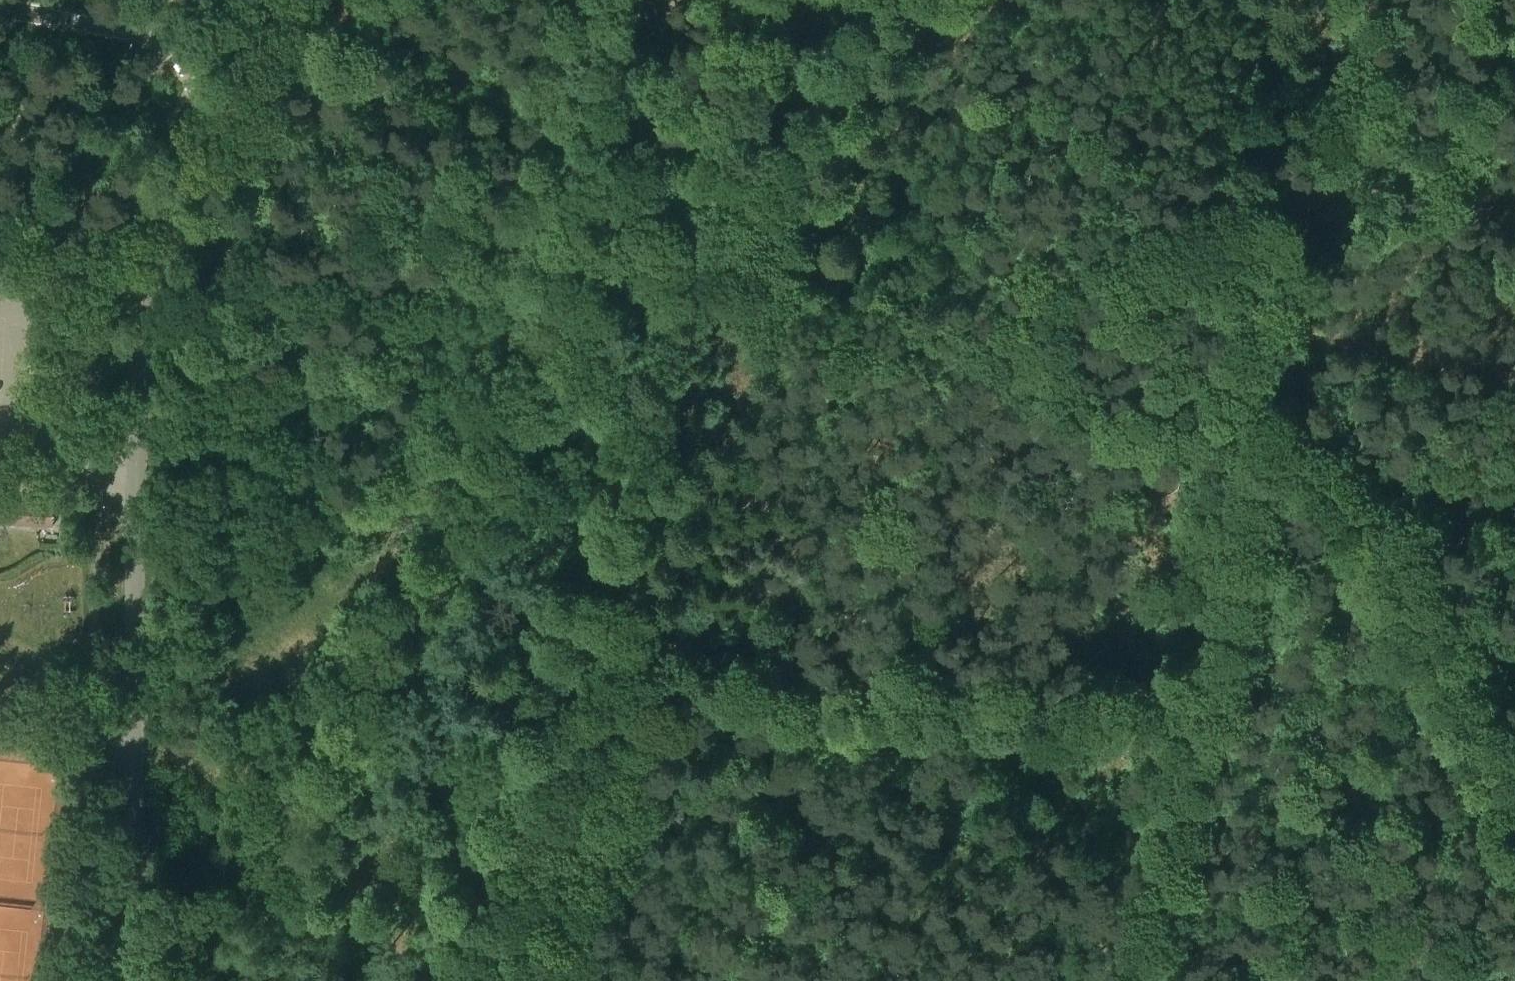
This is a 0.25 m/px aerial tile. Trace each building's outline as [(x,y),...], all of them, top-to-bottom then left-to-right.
[(53,525),(56,504),(0,502),(0,522),(53,525)]
